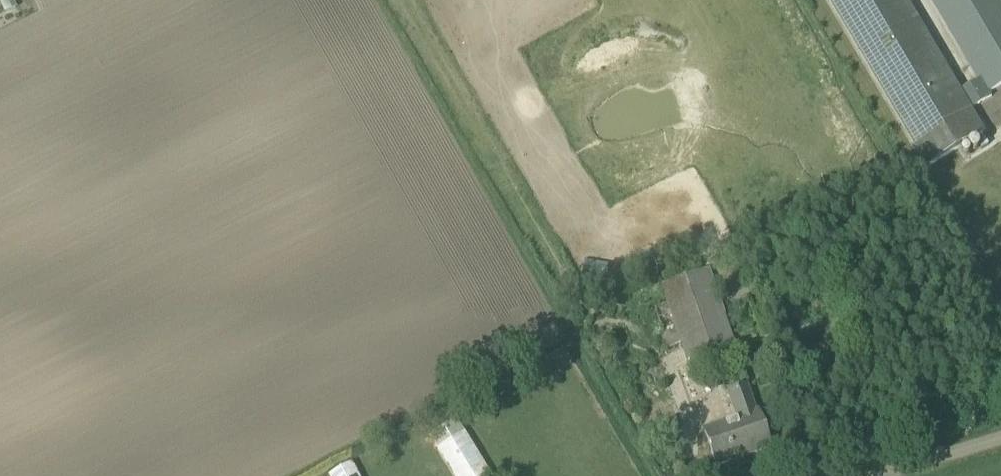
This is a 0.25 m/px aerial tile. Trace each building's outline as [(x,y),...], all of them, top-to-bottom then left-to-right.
[(16,8),(12,0),(1,0),(6,12),(16,8)] [(986,94),(978,80),(962,90),(909,0),(828,0),(927,167),(987,132),(973,108),(989,99),(986,94)] [(978,80),(986,94),(1000,85),(1000,0),(930,0),(978,80)] [(687,362),(736,346),(712,269),(661,285),(667,303),(655,307),(668,348),(681,344),(687,362)] [(770,448),(758,414),(756,415),(747,387),(729,393),(738,421),(705,433),(716,466),(770,448)] [(457,420),(428,438),(451,475),(492,475),(457,420)] [(352,464),(330,475),(359,475),(352,464)]
